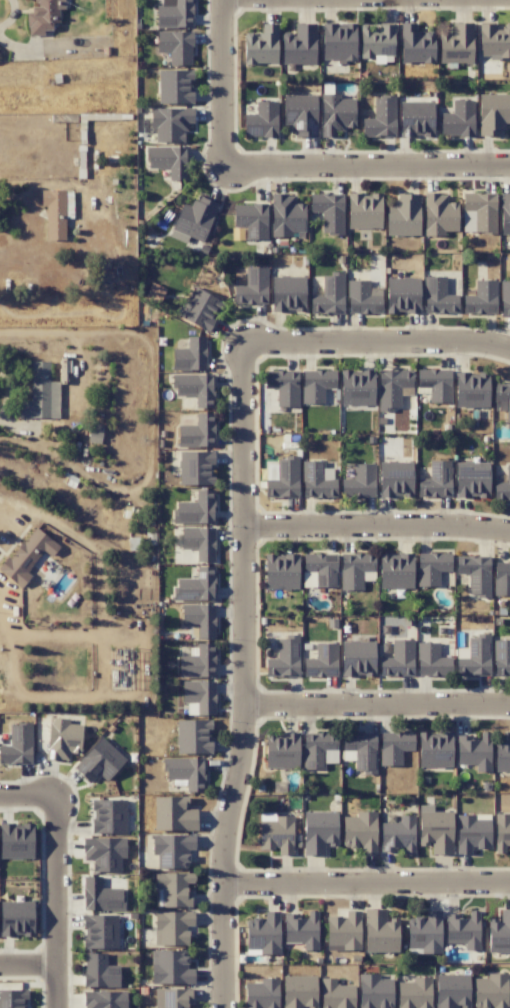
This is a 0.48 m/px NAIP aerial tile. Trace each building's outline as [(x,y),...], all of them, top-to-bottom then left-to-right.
[(44,35),(44,31),(52,30),(52,23),(59,22),(58,9),(64,9),(64,0),(33,0),(34,7),(26,7),(28,36),(44,35)] [(156,28),(193,28),(192,0),(174,0),(174,5),(156,6),(156,28)] [(400,63),(434,62),(433,31),(415,31),(415,22),(399,23),(400,63)] [(473,22),(451,22),(451,36),(439,36),(438,63),(472,64),(473,22)] [(282,64),(316,64),(315,23),(294,23),(294,32),(281,33),(282,64)] [(356,23),(322,23),(321,61),(355,61),(356,23)] [(495,26),(495,23),(478,23),(479,59),(509,59),(509,25),(495,26)] [(278,63),(277,24),(261,24),(261,32),(243,32),(244,64),(278,63)] [(360,58),(373,58),(373,62),(394,62),(393,24),(379,25),(379,30),(370,31),(370,24),(360,24),(360,58)] [(170,65),(192,65),(192,32),(157,31),(157,53),(170,53),(170,65)] [(158,70),(159,104),(193,103),(193,70),(158,70)] [(355,129),(355,99),(341,99),(341,94),(320,94),(321,137),(336,137),(336,129),(355,129)] [(478,94),(479,136),(503,136),(503,123),(509,123),(509,94),(478,94)] [(317,137),(316,95),(283,95),(283,121),(292,121),(292,137),(317,137)] [(396,136),(395,96),(373,97),(373,118),(362,118),(362,137),(396,136)] [(474,136),(473,97),(451,97),(451,113),(440,113),(440,136),(474,136)] [(255,99),(255,114),(244,114),(244,137),(278,136),(277,98),(255,99)] [(399,136),(433,137),(434,102),(399,101),(399,136)] [(155,142),(185,143),(185,123),(193,123),(193,109),(151,108),(150,128),(156,128),(155,142)] [(169,169),(169,180),(186,180),(186,147),(147,146),(147,169),(169,169)] [(46,240),(65,240),(64,190),(41,190),(41,206),(45,206),(46,240)] [(463,233),(496,232),(495,193),(475,194),(475,191),(462,192),(463,233)] [(424,236),(444,236),(444,230),(457,230),(458,202),(446,202),(446,193),(424,193),(424,236)] [(500,193),(500,234),(509,234),(509,193),(500,193)] [(305,203),(294,203),(294,194),(271,194),(272,237),(291,237),(291,232),(305,232),(305,203)] [(343,234),(343,194),(309,194),(310,212),(321,212),(322,234),(343,234)] [(348,194),(348,229),(381,228),(381,194),(348,194)] [(420,235),(419,194),(394,194),(395,207),(386,207),(386,236),(420,235)] [(234,227),(245,227),(245,240),(267,239),(266,200),(241,201),(241,205),(233,205),(234,227)] [(268,303),(267,267),(245,268),(245,285),(233,285),(233,304),(268,303)] [(321,274),(322,295),(310,295),(310,314),(344,313),(343,273),(321,274)] [(305,312),(305,277),(271,276),(271,311),(305,312)] [(387,277),(386,313),(419,313),(420,278),(387,277)] [(458,313),(458,295),(446,295),(446,277),(423,277),(423,314),(458,313)] [(369,280),(346,280),(347,314),(382,313),(382,288),(369,288),(369,280)] [(497,280),(474,280),(473,295),(463,295),(462,313),(496,314),(497,280)] [(500,281),(500,317),(509,317),(509,281),(500,281)] [(165,288),(150,283),(145,298),(159,304),(165,288)] [(207,331),(223,301),(193,285),(177,316),(207,331)] [(205,336),(187,337),(187,348),(172,348),(172,370),(206,370),(205,336)] [(30,401),(19,401),(19,418),(59,418),(59,382),(49,382),(49,362),(31,362),(30,401)] [(379,371),(378,410),(399,410),(400,388),(412,388),(412,368),(390,367),(390,371),(379,371)] [(417,368),(417,388),(429,388),(429,403),(450,403),(450,368),(417,368)] [(298,406),(298,370),(264,371),(264,389),(276,388),(276,407),(298,406)] [(335,389),(336,371),(303,370),(302,403),(324,404),(324,388),(335,389)] [(374,405),(374,370),(339,371),(340,406),(374,405)] [(488,408),(489,373),(471,373),(471,372),(455,371),(455,407),(488,408)] [(213,374),(173,375),(174,396),(195,396),(195,408),(213,408),(213,374)] [(493,384),(493,402),(498,402),(498,411),(505,411),(505,421),(509,421),(509,383),(493,384)] [(178,425),(177,447),(213,447),(214,413),(195,413),(195,425),(178,425)] [(179,484),(213,485),(214,452),(179,451),(179,484)] [(264,497),(298,498),(298,457),(276,457),(276,464),(265,464),(264,497)] [(303,459),(302,497),(336,498),(337,478),(333,478),(333,468),(324,468),(324,460),(303,459)] [(451,461),(429,460),(428,479),(418,478),(417,497),(450,497),(451,461)] [(412,461),(378,462),(379,497),(413,496),(412,461)] [(489,462),(455,462),(456,498),(489,497),(489,462)] [(374,463),(352,464),(353,479),(341,479),(341,497),(375,497),(374,463)] [(505,464),(505,482),(494,482),(493,500),(509,500),(509,465),(505,464)] [(214,523),(214,490),(195,489),(195,501),(173,501),(173,523),(214,523)] [(33,526),(0,570),(0,571),(21,588),(31,576),(27,573),(43,551),(51,557),(60,546),(33,526)] [(182,550),(196,550),(196,563),(215,562),(214,527),(181,528),(182,550)] [(417,586),(439,587),(439,571),(451,572),(451,551),(418,550),(417,586)] [(337,587),(336,552),(303,553),(303,576),(302,576),(302,587),(337,587)] [(475,552),(456,553),(456,574),(467,574),(467,596),(489,596),(489,557),(475,557),(475,552)] [(362,590),(363,573),(374,573),(375,554),(341,553),(340,590),(362,590)] [(380,589),(413,588),(412,553),(379,554),(380,589)] [(298,554),(264,554),(264,589),(299,588),(298,554)] [(493,562),(494,596),(509,595),(509,562),(493,562)] [(173,578),(173,600),(214,601),(215,566),(195,566),(195,578),(173,578)] [(215,604),(182,604),(181,625),(197,626),(196,639),(215,640),(215,604)] [(490,675),(489,635),(468,636),(468,648),(456,648),(456,676),(490,675)] [(298,677),(299,637),(277,636),(276,659),(266,658),(265,676),(298,677)] [(341,677),(375,676),(374,640),(341,641),(341,677)] [(413,675),(413,640),(391,640),(392,658),(380,658),(380,675),(413,675)] [(494,640),(493,675),(509,676),(509,640),(494,640)] [(337,642),(315,642),(315,658),(303,658),(303,676),(337,677),(337,642)] [(451,657),(439,657),(440,643),(417,643),(416,676),(451,676),(451,657)] [(178,677),(215,678),(215,645),(190,645),(189,655),(178,655),(178,677)] [(215,681),(182,681),(182,703),(186,703),(186,715),(215,715),(215,681)] [(82,725),(69,724),(69,718),(47,718),(46,760),(68,761),(68,753),(81,753),(82,725)] [(212,720),(176,720),(176,753),(211,754),(212,720)] [(9,724),(9,746),(0,746),(0,763),(31,764),(31,724),(9,724)] [(265,733),(265,769),(299,768),(298,732),(265,733)] [(413,751),(414,733),(380,732),(380,765),(401,766),(402,751),(413,751)] [(419,767),(452,767),(451,732),(418,732),(419,767)] [(456,733),(457,765),(475,765),(475,772),(491,772),(490,732),(478,732),(478,733),(456,733)] [(324,770),(324,762),(337,763),(337,733),(303,733),(302,769),(324,770)] [(342,760),(354,760),(354,770),(362,771),(362,775),(376,775),(376,733),(342,733),(342,760)] [(72,767),(90,784),(99,775),(106,781),(126,760),(101,737),(72,767)] [(495,740),(494,772),(509,772),(509,740),(495,740)] [(203,758),(164,759),(164,779),(186,779),(186,792),(204,792),(203,758)] [(154,797),(154,831),(197,830),(197,809),(187,809),(187,796),(154,797)] [(125,799),(91,800),(91,834),(126,833),(125,799)] [(452,811),(433,811),(433,805),(418,805),(418,845),(431,845),(431,855),(452,854),(452,811)] [(337,811),(303,812),(304,855),(324,855),(324,846),(337,845),(337,811)] [(376,855),(376,812),(355,811),(355,817),(342,816),(342,848),(360,848),(360,854),(376,855)] [(259,813),(259,849),(278,849),(278,856),(293,855),(292,812),(259,813)] [(494,813),(495,854),(505,854),(505,846),(509,846),(509,813),(494,813)] [(489,814),(456,815),(456,854),(471,854),(471,848),(490,848),(489,814)] [(415,855),(414,816),(399,816),(399,822),(380,823),(381,852),(396,852),(396,847),(404,847),(404,855),(415,855)] [(33,859),(33,824),(0,823),(0,858),(33,859)] [(195,834),(151,835),(152,856),(157,855),(157,869),(188,868),(188,850),(195,849),(195,834)] [(83,838),(83,860),(91,860),(92,872),(121,872),(121,857),(126,857),(126,838),(83,838)] [(154,873),(154,888),(162,888),(162,907),(190,907),(190,883),(194,883),(194,873),(154,873)] [(83,877),(84,911),(124,910),(123,888),(101,889),(101,876),(83,877)] [(0,902),(0,930),(0,936),(33,936),(32,901),(0,902)] [(398,952),(398,918),(385,918),(385,909),(364,908),(364,952),(398,952)] [(284,943),(302,943),(303,951),(318,950),(317,910),(307,911),(307,918),(300,918),(300,913),(284,913),(284,943)] [(360,950),(360,910),(346,911),(346,917),(326,918),(327,950),(360,950)] [(425,910),(425,917),(407,917),(407,954),(441,953),(440,910),(425,910)] [(480,950),(479,910),(468,910),(469,918),(460,918),(460,913),(445,914),(445,943),(464,942),(464,950),(480,950)] [(499,910),(499,918),(488,918),(488,952),(509,952),(509,910),(499,910)] [(193,912),(154,911),(154,945),(188,946),(188,925),(193,925),(193,912)] [(259,955),(280,954),(279,911),(264,912),(264,918),(246,918),(246,949),(259,949),(259,955)] [(118,949),(117,914),(82,915),(83,949),(118,949)] [(187,950),(156,950),(157,964),(151,964),(151,985),(194,984),(194,969),(187,969),(187,950)] [(119,987),(119,966),(106,965),(107,953),(84,953),(83,987),(119,987)] [(507,973),(486,974),(486,978),(473,978),(474,1007),(508,1007),(507,973)] [(392,978),(379,979),(379,974),(358,974),(358,1007),(393,1007),(392,978)] [(469,974),(434,975),(435,1007),(469,1007),(469,974)] [(283,975),(283,1007),(316,1007),(316,976),(283,975)] [(412,978),(412,982),(396,982),(397,1007),(431,1007),(431,977),(412,978)] [(278,978),(259,978),(259,983),(244,983),(245,1007),(278,1007),(278,978)] [(355,985),(335,985),(335,978),(321,978),(320,1007),(354,1007),(355,985)] [(155,1007),(187,1007),(187,1003),(192,1003),(191,988),(154,989),(155,1007)] [(27,990),(0,989),(0,1007),(27,1007),(27,990)] [(126,991),(83,992),(84,1007),(126,1007),(126,991)]
